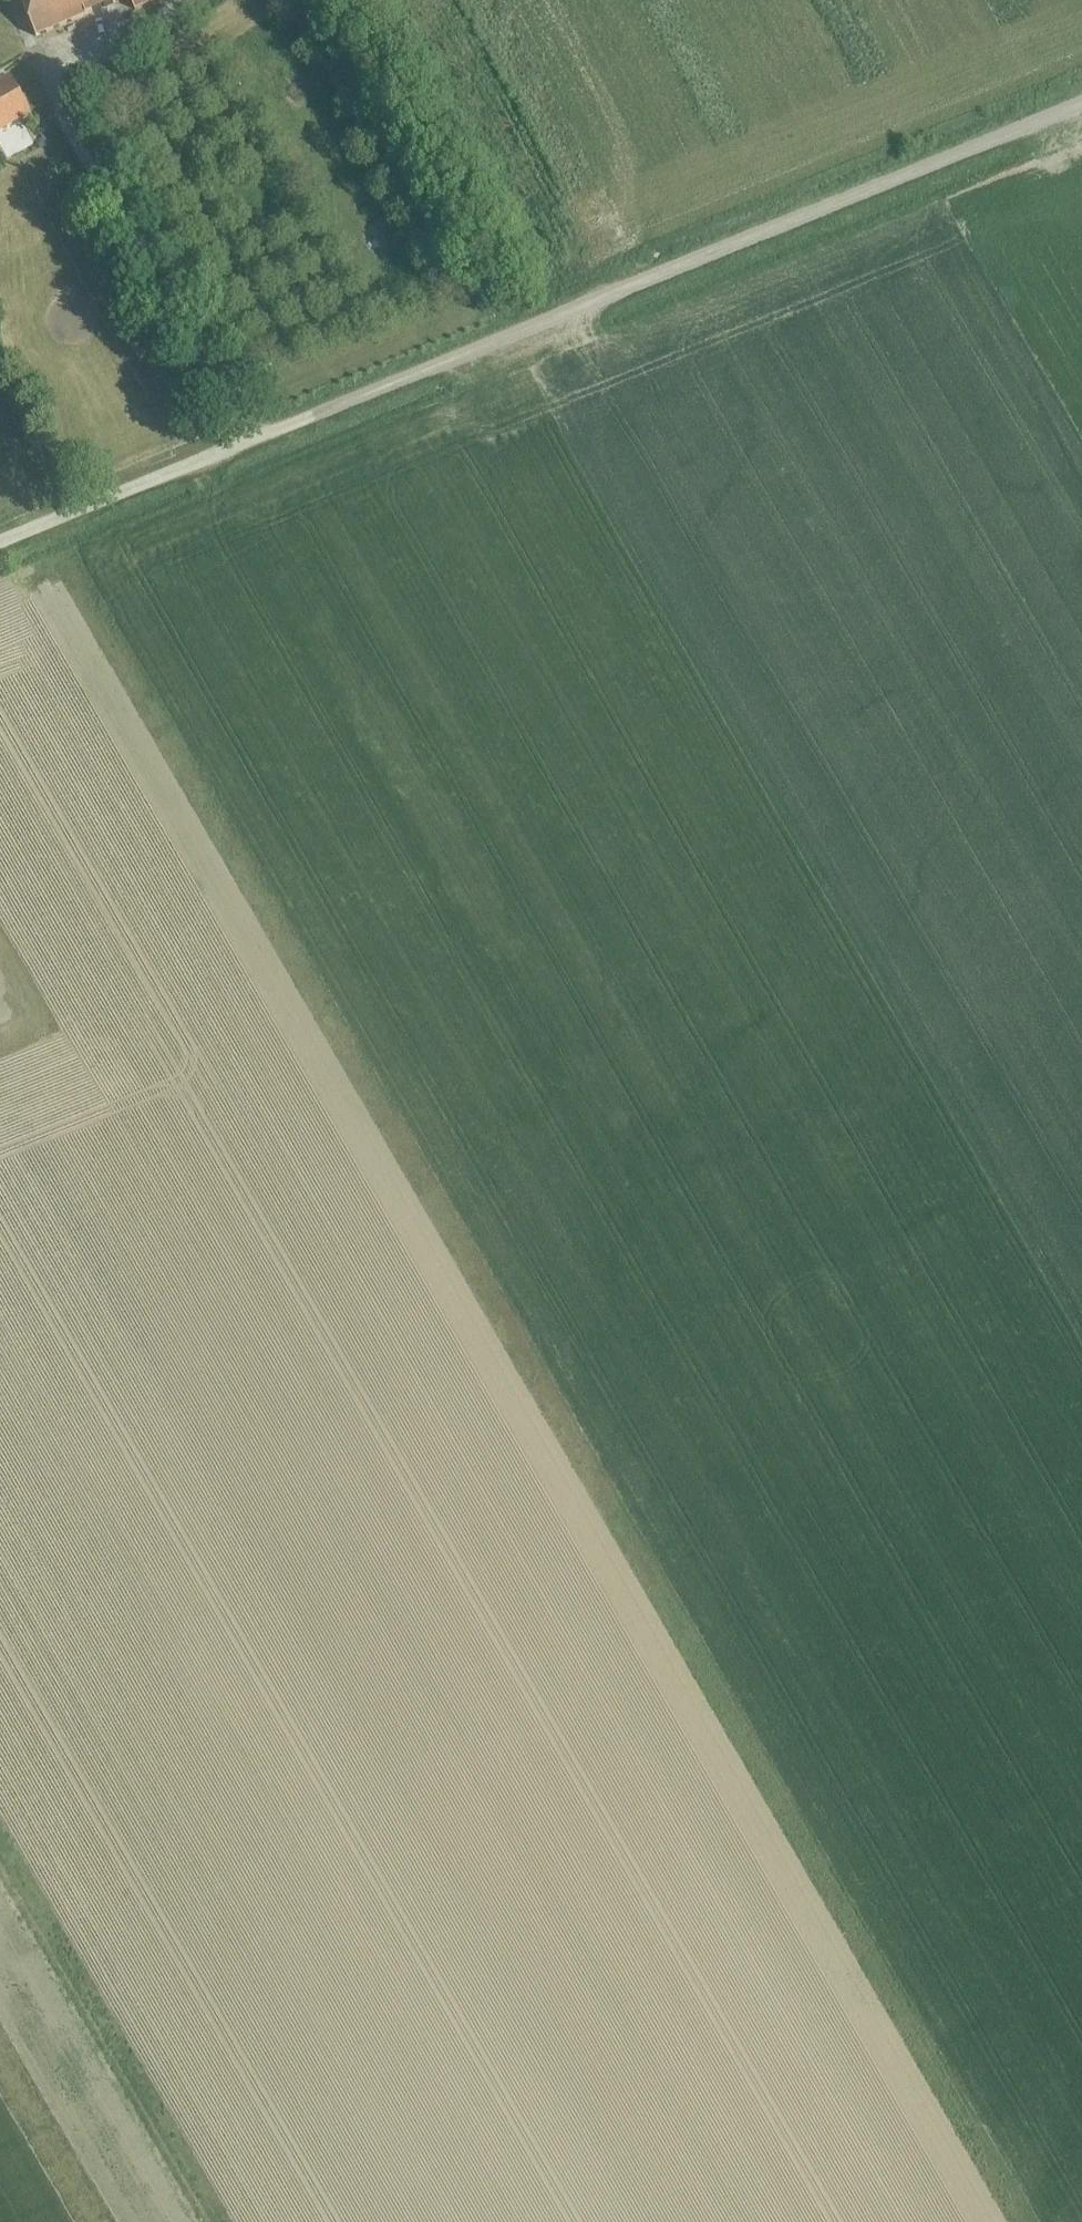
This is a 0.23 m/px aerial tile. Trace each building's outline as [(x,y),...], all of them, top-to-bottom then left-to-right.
[(36,37),(123,0),(20,0),(36,37)] [(159,0),(130,0),(134,10),(159,0)] [(29,114),(9,80),(0,85),(0,131),(29,114)]
